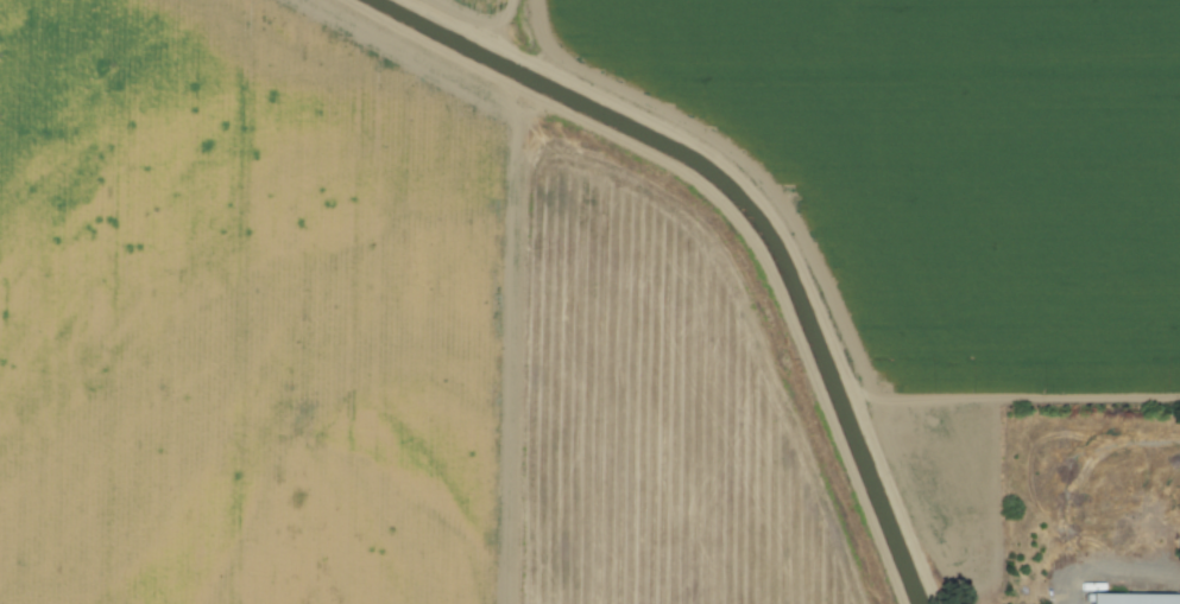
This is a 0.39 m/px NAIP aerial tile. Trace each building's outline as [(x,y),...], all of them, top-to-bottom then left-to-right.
[(1090,592),(1090,603),(1179,603),(1179,594),(1090,592)]
